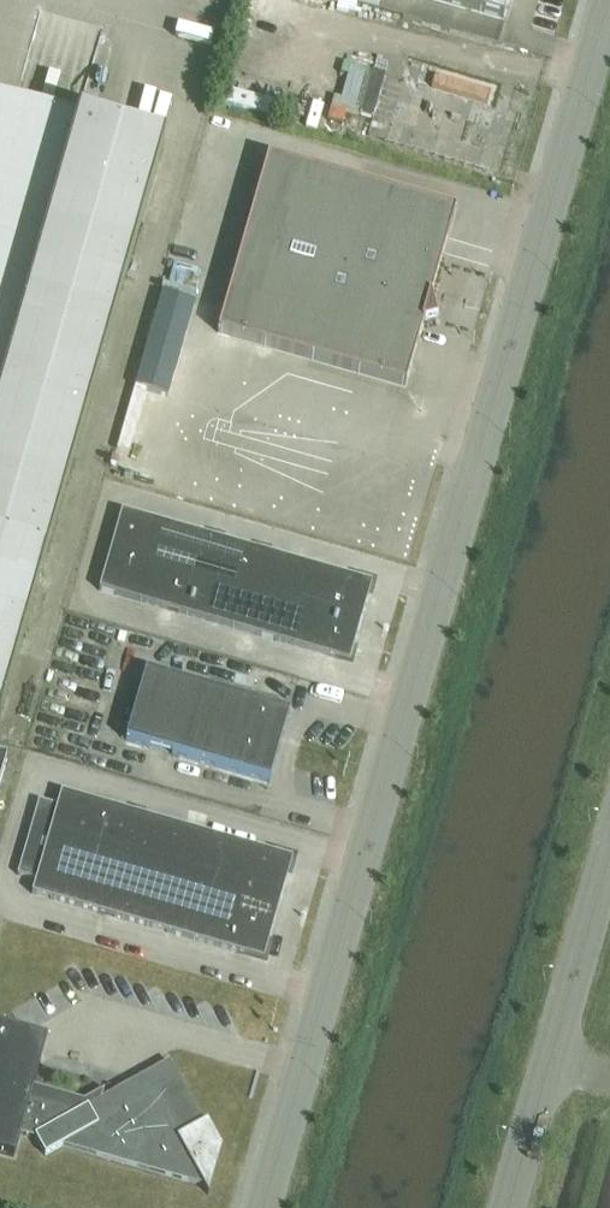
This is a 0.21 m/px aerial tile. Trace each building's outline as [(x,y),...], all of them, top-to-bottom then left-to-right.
[(504,19),(509,0),(437,0),(504,19)] [(373,121),(386,77),(373,73),(360,117),(373,121)] [(478,80),(479,164),(510,163),(509,89),(501,89),(501,98),(487,98),(487,80),(478,80)] [(5,714),(165,145),(0,97),(0,713),(5,714)] [(431,299),(456,212),(269,158),(218,334),(406,387),(423,326),(436,323),(431,299)] [(168,397),(195,304),(160,294),(133,387),(168,397)] [(193,432),(182,495),(213,500),(224,437),(193,432)] [(295,524),(313,459),(265,447),(248,511),(295,524)] [(408,554),(424,490),(411,487),(395,551),(408,554)] [(301,564),(206,537),(122,513),(111,552),(100,592),(278,643),(340,660),(352,654),(361,624),(369,594),(363,582),(301,564)] [(270,783),(290,713),(146,672),(126,742),(270,783)] [(266,952),(278,910),(290,869),(284,857),(173,825),(62,793),(58,807),(39,801),(28,839),(18,876),(36,881),(32,895),(143,927),(254,959),(266,952)] [(14,1158),(21,1134),(35,1139),(45,1156),(63,1146),(203,1187),(209,1196),(209,1194),(206,1187),(217,1149),(207,1132),(208,1132),(169,1063),(103,1099),(88,1107),(84,1106),(33,1092),(39,1070),(41,1064),(24,1034),(0,1027),(0,1154),(14,1158)]
